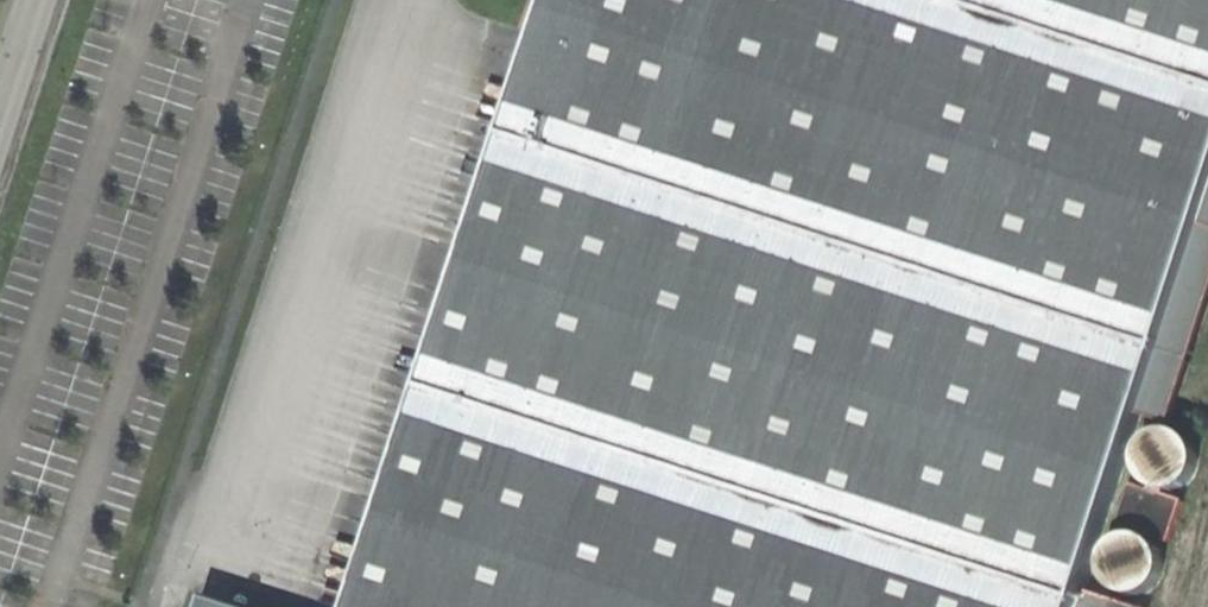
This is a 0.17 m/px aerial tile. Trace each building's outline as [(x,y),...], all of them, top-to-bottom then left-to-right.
[(542,38),(358,606),(1145,606),(1146,605),(1085,585),(1105,524),(1139,535),(1168,544),(1183,498),(1120,478),(1131,447),(1202,223),(1207,205),(1207,0),(554,0),(542,38)] [(542,38),(554,0),(532,0),(522,31),(542,38)] [(1174,487),(1187,477),(1193,462),(1193,448),(1184,434),(1171,426),(1156,425),(1141,432),(1131,447),(1129,459),(1133,472),(1143,483),(1158,489),(1174,487)] [(1141,595),(1154,585),(1161,571),(1160,557),(1152,543),(1139,535),(1123,534),(1108,540),(1098,555),(1096,567),(1100,580),(1110,592),(1125,598),(1141,595)] [(224,599),(222,606),(249,606),(224,599)]
